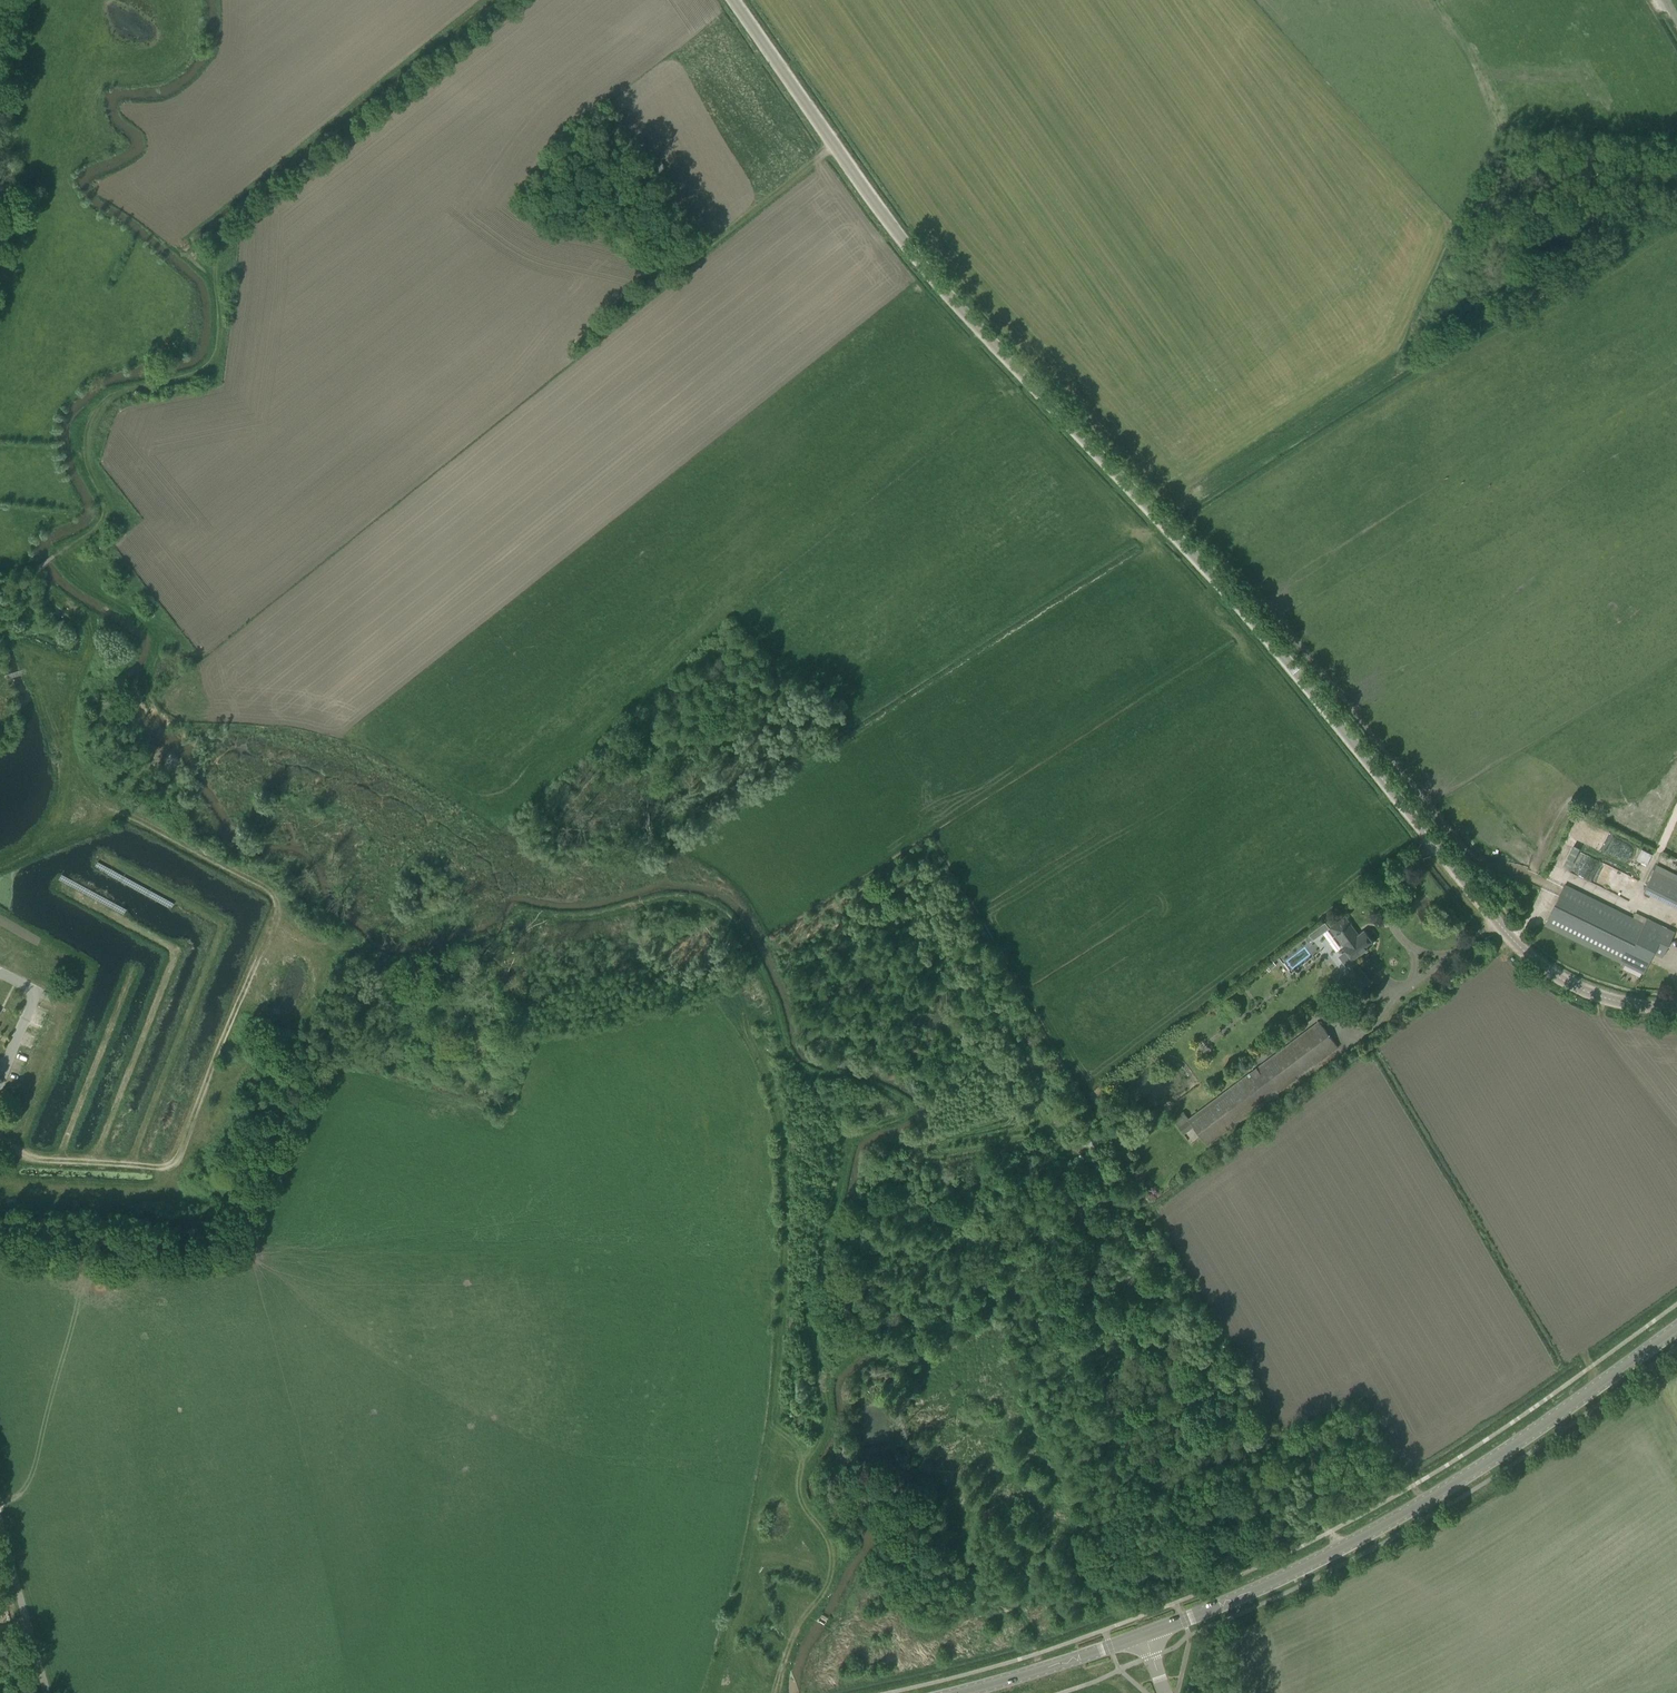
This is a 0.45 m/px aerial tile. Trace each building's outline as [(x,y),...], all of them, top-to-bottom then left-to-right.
[(1641,848),(1636,860),(1647,865),(1652,853),(1641,848)] [(1654,871),(1644,891),(1676,907),(1676,882),(1654,871)] [(1674,932),(1664,927),(1647,918),(1644,923),(1565,884),(1545,925),(1643,973),(1653,952),(1662,957),(1674,932)] [(1329,928),(1346,950),(1352,959),(1373,943),(1364,931),(1357,936),(1349,925),(1351,924),(1345,916),(1336,923),(1329,928)] [(1371,983),(1357,965),(1344,975),(1358,993),(1371,983)] [(1172,1119),(1183,1134),(1193,1127),(1207,1146),(1338,1047),(1322,1026),(1324,1025),(1321,1021),(1320,1022),(1319,1021),(1189,1119),(1183,1111),(1172,1119)] [(1114,1338),(1098,1346),(1103,1356),(1119,1348),(1114,1338)]
